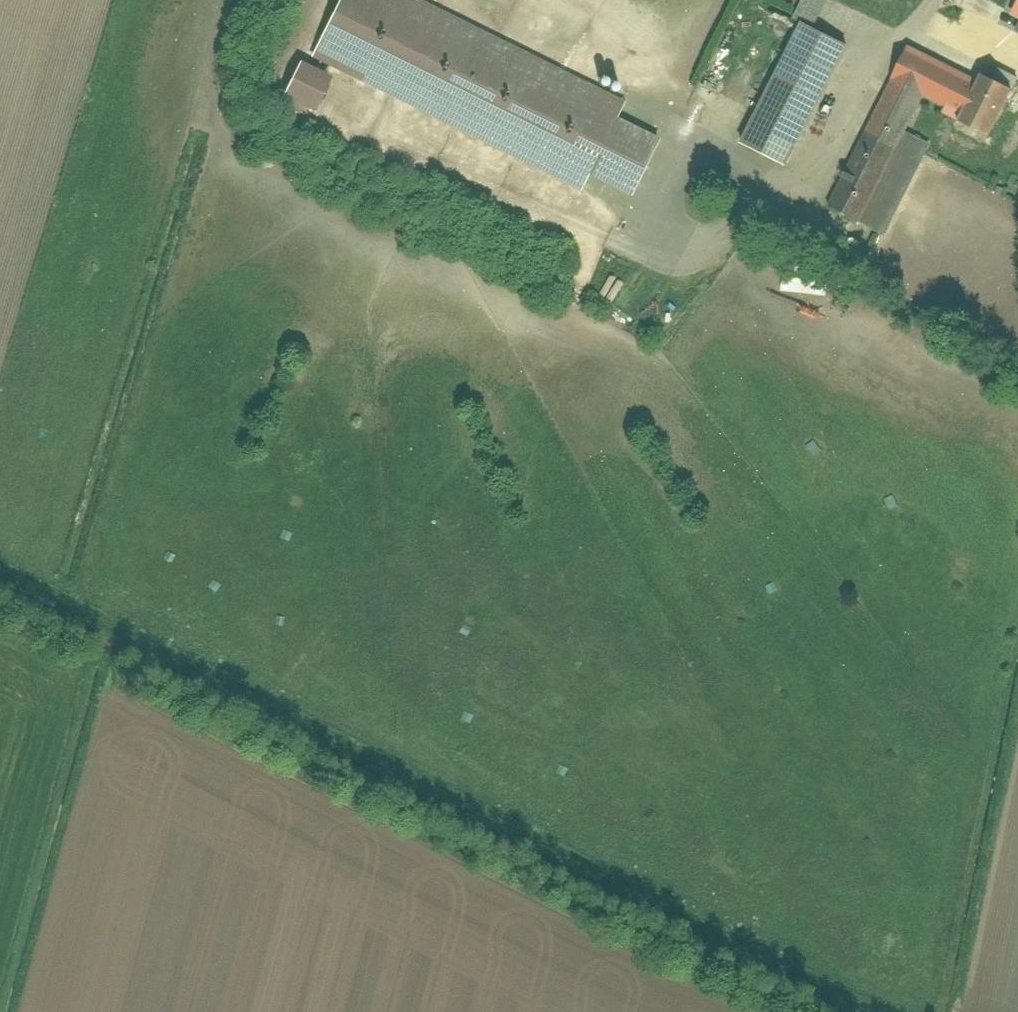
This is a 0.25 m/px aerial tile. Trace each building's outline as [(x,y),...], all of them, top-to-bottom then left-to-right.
[(417,0),(338,0),(308,59),(621,213),(666,122),(417,0)] [(754,114),(801,137),(845,48),(797,25),(754,114)] [(905,52),(829,207),(885,235),(929,146),(906,135),(921,106),(986,138),(1011,90),(977,73),(971,85),(905,52)] [(330,78),(298,63),(283,96),(314,111),(330,78)] [(591,286),(584,312),(626,323),(633,298),(591,286)]
